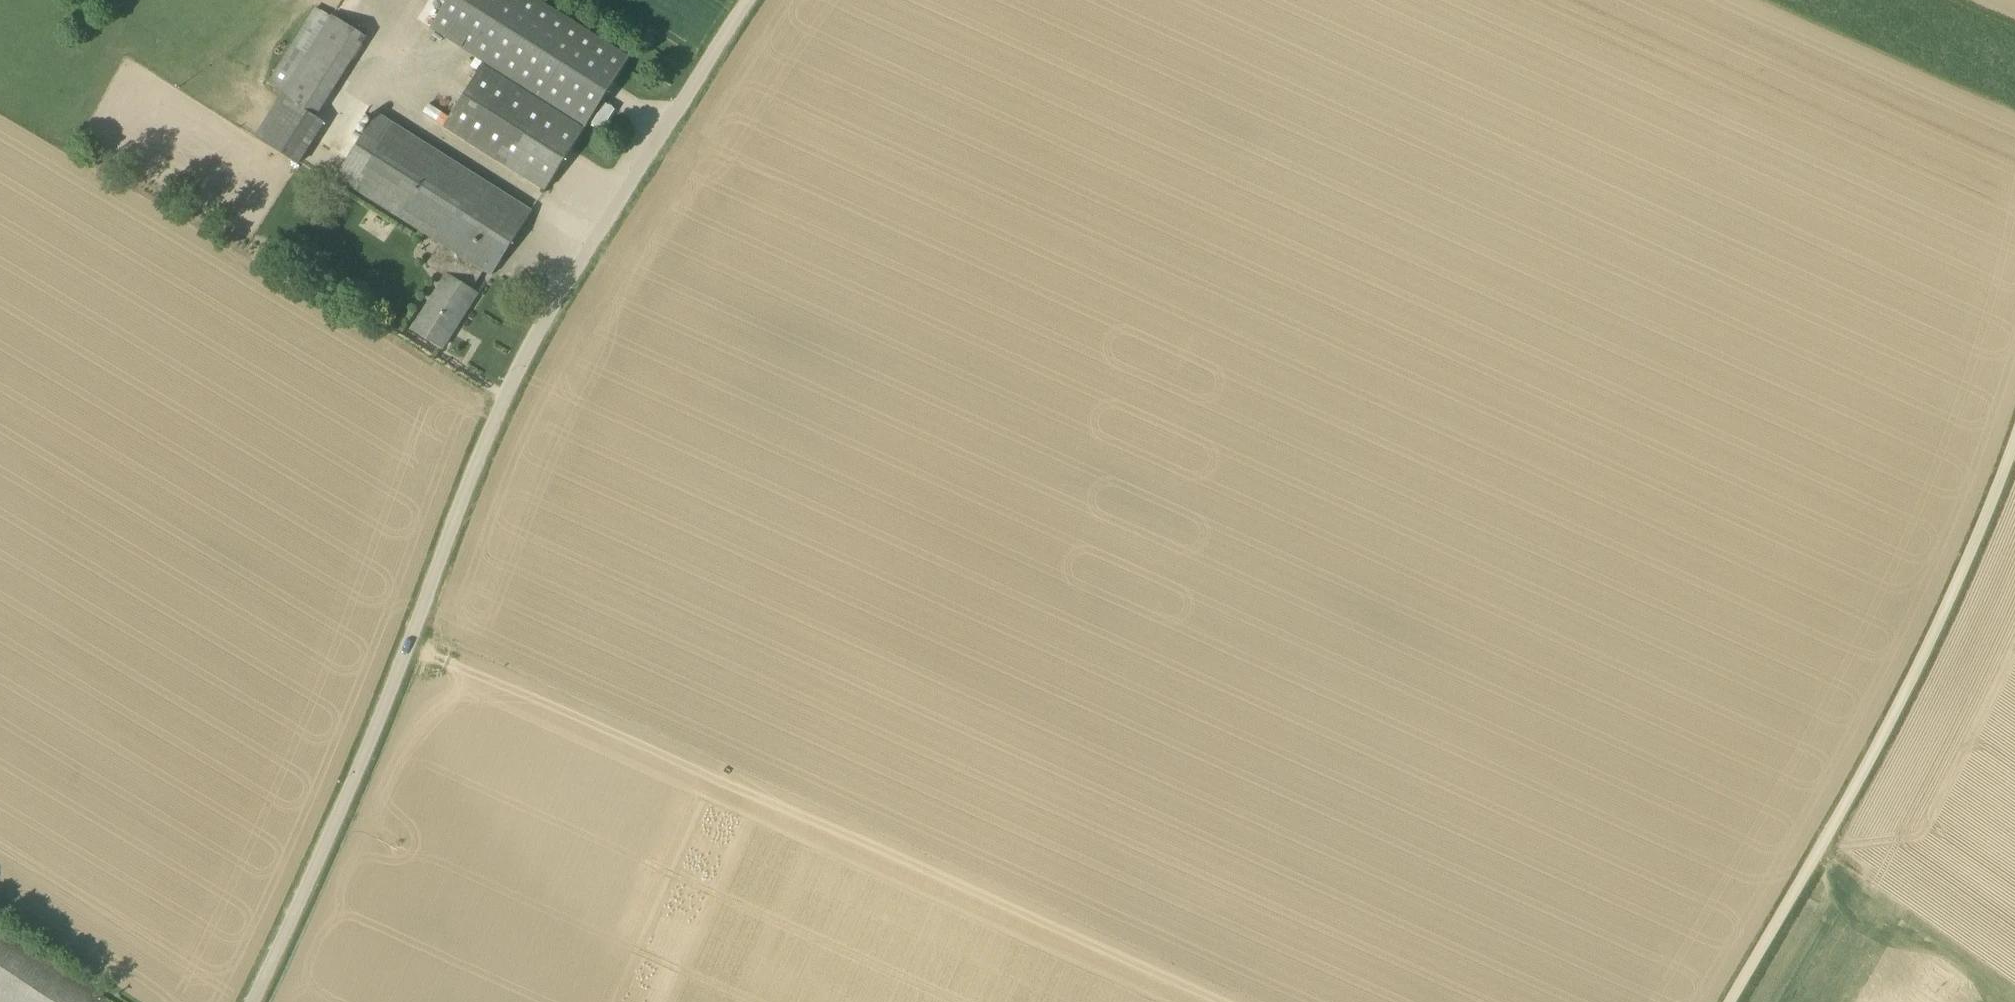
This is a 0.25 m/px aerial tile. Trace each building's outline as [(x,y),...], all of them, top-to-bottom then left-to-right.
[(630,58),(538,0),(448,0),(431,27),(485,61),(444,126),(546,190),(630,58)] [(332,15),(316,5),(267,82),(282,91),(252,138),(296,166),(324,122),(317,117),(367,35),(332,14),(332,15)] [(492,275),(532,212),(377,113),(337,176),(440,242),(456,252),(443,274),(447,276),(413,329),(443,348),(477,293),(472,290),(485,270),(492,275)] [(0,930),(0,1001),(108,1001),(0,930)]
